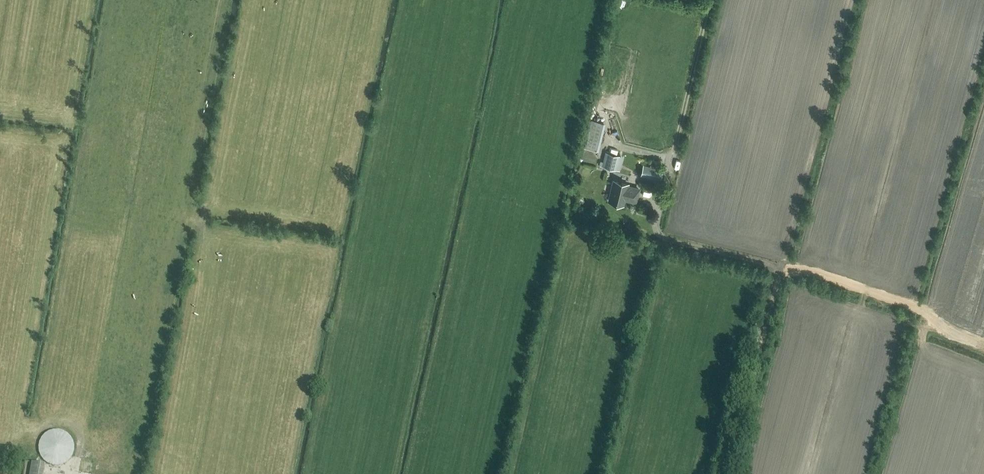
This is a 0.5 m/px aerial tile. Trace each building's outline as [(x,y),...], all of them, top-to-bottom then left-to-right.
[(591,119),(584,147),(599,150),(605,122),(591,119)] [(616,169),(620,155),(605,151),(601,166),(616,169)] [(660,180),(663,168),(643,164),(640,175),(660,180)] [(628,184),(614,180),(609,200),(623,203),(624,198),(636,201),(639,188),(627,186),(628,184)] [(72,456),(74,448),(72,440),(67,435),(60,431),(53,431),(46,434),(41,441),(39,448),(41,456),(45,462),(53,465),(60,465),(67,462),(72,456)] [(32,462),(30,473),(43,473),(44,464),(32,462)]
